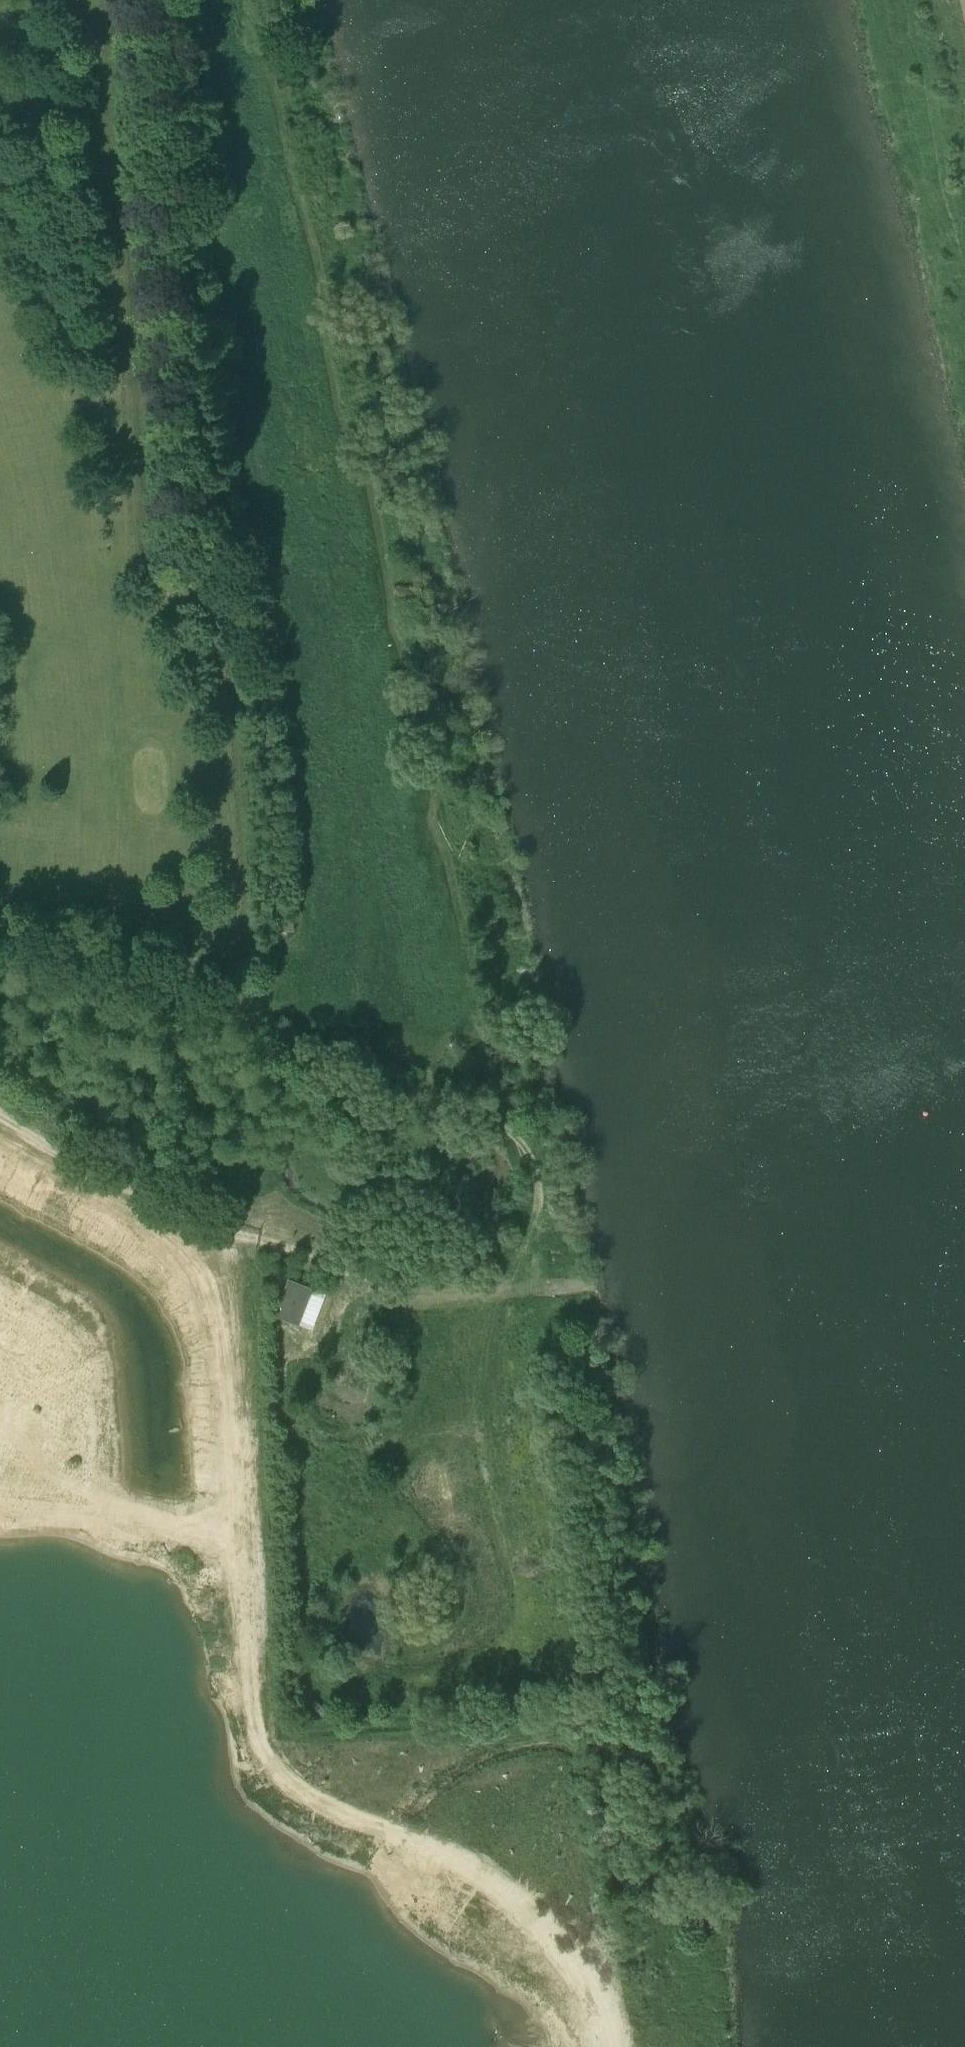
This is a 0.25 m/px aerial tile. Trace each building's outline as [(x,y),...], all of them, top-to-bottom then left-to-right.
[(276,1317),(316,1328),(327,1290),(287,1279),(276,1317)]
